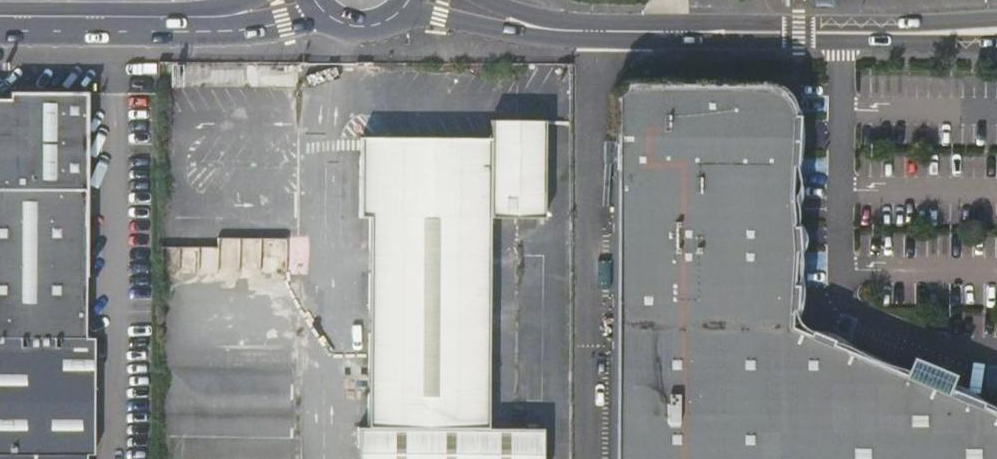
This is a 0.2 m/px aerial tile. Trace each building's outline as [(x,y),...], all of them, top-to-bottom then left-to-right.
[(996,413),(991,411),(993,406),(980,402),(970,399),(960,394),(951,389),(946,386),(951,373),(930,364),(908,355),(902,369),(894,365),(888,362),(882,360),(878,358),(873,357),(871,361),(862,357),(864,352),(854,347),(844,345),(837,344),(829,340),(828,342),(805,332),(806,329),(800,329),(796,327),(793,325),(787,323),(789,289),(791,249),(790,236),(787,193),(789,144),(790,120),(790,113),(790,112),(790,110),(789,107),(788,105),(788,103),(787,101),(786,99),(784,97),(783,95),(781,94),(779,92),(778,91),(776,89),(774,88),(772,87),(770,86),(768,85),(765,84),(764,84),(708,83),(708,82),(622,82),(610,93),(609,458),(996,458),(996,410),(996,413)] [(54,454),(54,458),(91,458),(91,454),(99,454),(98,337),(89,337),(88,92),(10,92),(10,99),(0,99),(0,454),(54,454)] [(544,187),(544,116),(504,116),(489,136),(361,136),(361,214),(372,214),(372,398),(363,398),(363,450),(543,451),(543,401),(489,401),(489,187),(544,187)]
